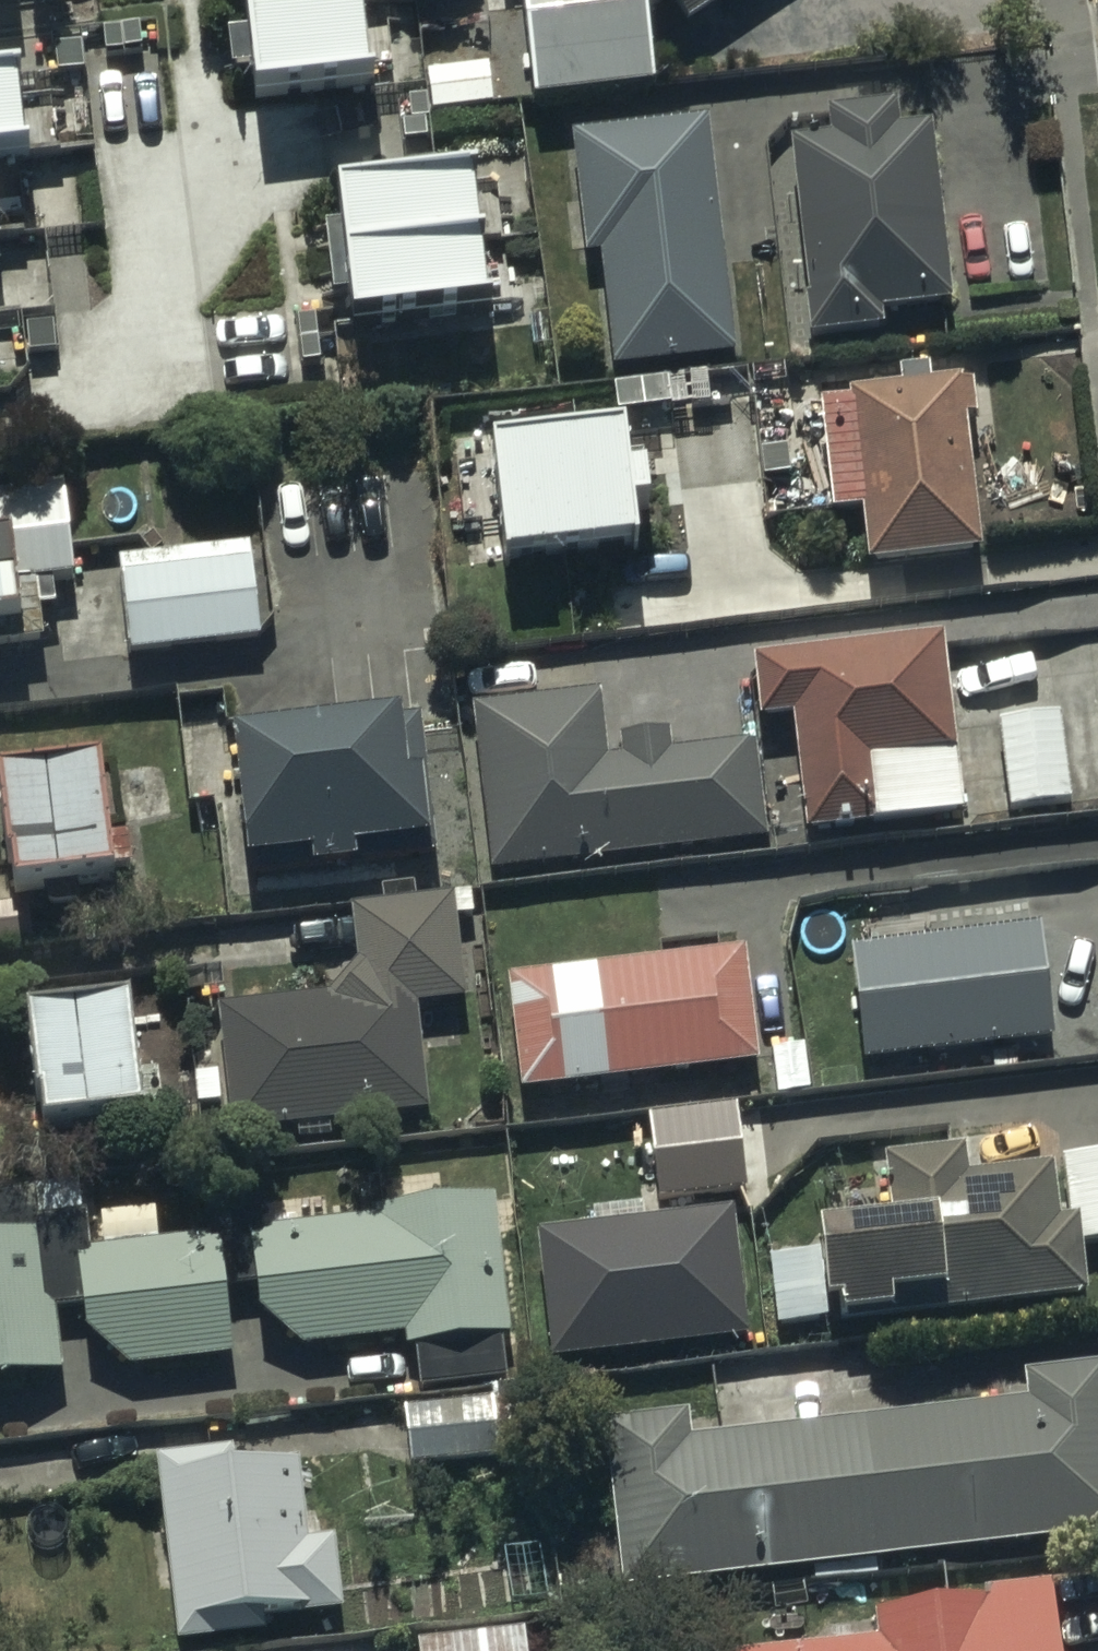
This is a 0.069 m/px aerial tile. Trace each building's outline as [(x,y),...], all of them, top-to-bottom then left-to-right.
[(262,85),(403,71),(396,0),(254,0),(262,85)] [(537,97),(659,86),(652,10),(666,0),(528,0),(537,97)] [(692,19),(717,0),(679,0),(692,19)] [(0,47),(0,127),(53,124),(50,45),(0,47)] [(830,134),(796,137),(813,333),(886,326),(884,305),(952,300),(936,118),(903,121),(901,100),(827,107),(830,134)] [(705,115),(571,132),(587,255),(601,253),(616,368),(735,353),(705,115)] [(500,157),(356,164),(362,289),(506,282),(500,157)] [(851,394),(822,397),(832,507),(864,504),(869,558),(984,548),(972,414),(981,413),(978,375),(850,387),(851,394)] [(674,400),(506,409),(514,550),(682,540),(674,400)] [(0,496),(0,620),(44,615),(60,602),(57,577),(74,575),(65,489),(0,496)] [(252,541),(118,557),(130,654),(264,637),(252,541)] [(949,631),(753,651),(760,717),(796,713),(808,828),(968,811),(949,631)] [(601,685),(475,699),(493,865),(765,835),(754,738),(674,747),(672,728),(624,734),(626,753),(609,755),(601,685)] [(425,698),(231,716),(244,854),(312,848),(313,863),(363,859),(361,843),(438,836),(425,698)] [(1063,712),(999,719),(1010,811),(1074,803),(1063,712)] [(104,750),(1,763),(16,878),(118,865),(104,750)] [(330,992),(218,1004),(233,1134),(434,1112),(422,1003),(472,997),(460,891),(353,902),(360,960),(330,992)] [(33,935),(28,897),(0,900),(0,939),(33,935)] [(1037,920),(852,943),(866,1054),(1051,1032),(1037,920)] [(749,944),(508,974),(523,1092),(764,1062),(749,944)] [(130,989),(26,1003),(43,1127),(167,1110),(161,1066),(141,1069),(130,989)] [(736,1102),(650,1111),(660,1199),(746,1190),(736,1102)] [(891,1212),(824,1219),(832,1296),(841,1295),(843,1320),(1090,1295),(1084,1239),(1082,1214),(1071,1215),(1063,1216),(1057,1158),(972,1167),(970,1144),(885,1153),(891,1212)] [(1064,1156),(1071,1215),(1082,1214),(1084,1239),(1097,1238),(1097,1153),(1064,1156)] [(0,1195),(0,1379),(62,1372),(55,1305),(83,1302),(86,1330),(130,1365),(235,1353),(227,1284),(257,1280),(261,1308),(306,1345),(407,1334),(408,1349),(417,1348),(421,1387),(508,1378),(502,1330),(511,1329),(495,1190),(374,1203),(375,1213),(265,1226),(261,1192),(208,1198),(212,1238),(81,1252),(77,1215),(26,1221),(23,1192),(0,1195)] [(737,1207),(539,1228),(552,1355),(751,1334),(737,1207)] [(771,1249),(777,1325),(829,1321),(823,1245),(771,1249)] [(606,1417),(624,1587),(1097,1536),(1097,1360),(1028,1368),(1031,1396),(692,1433),(689,1408),(606,1417)] [(498,1395),(407,1405),(414,1464),(505,1454),(498,1395)] [(231,1445),(155,1453),(175,1647),(271,1637),(270,1619),(348,1611),(340,1534),(308,1538),(300,1458),(233,1465),(231,1445)] [(763,1650),(1066,1650),(1057,1575),(988,1583),(989,1595),(877,1607),(881,1638),(763,1650)] [(416,1632),(418,1650),(532,1650),(529,1619),(416,1632)]
